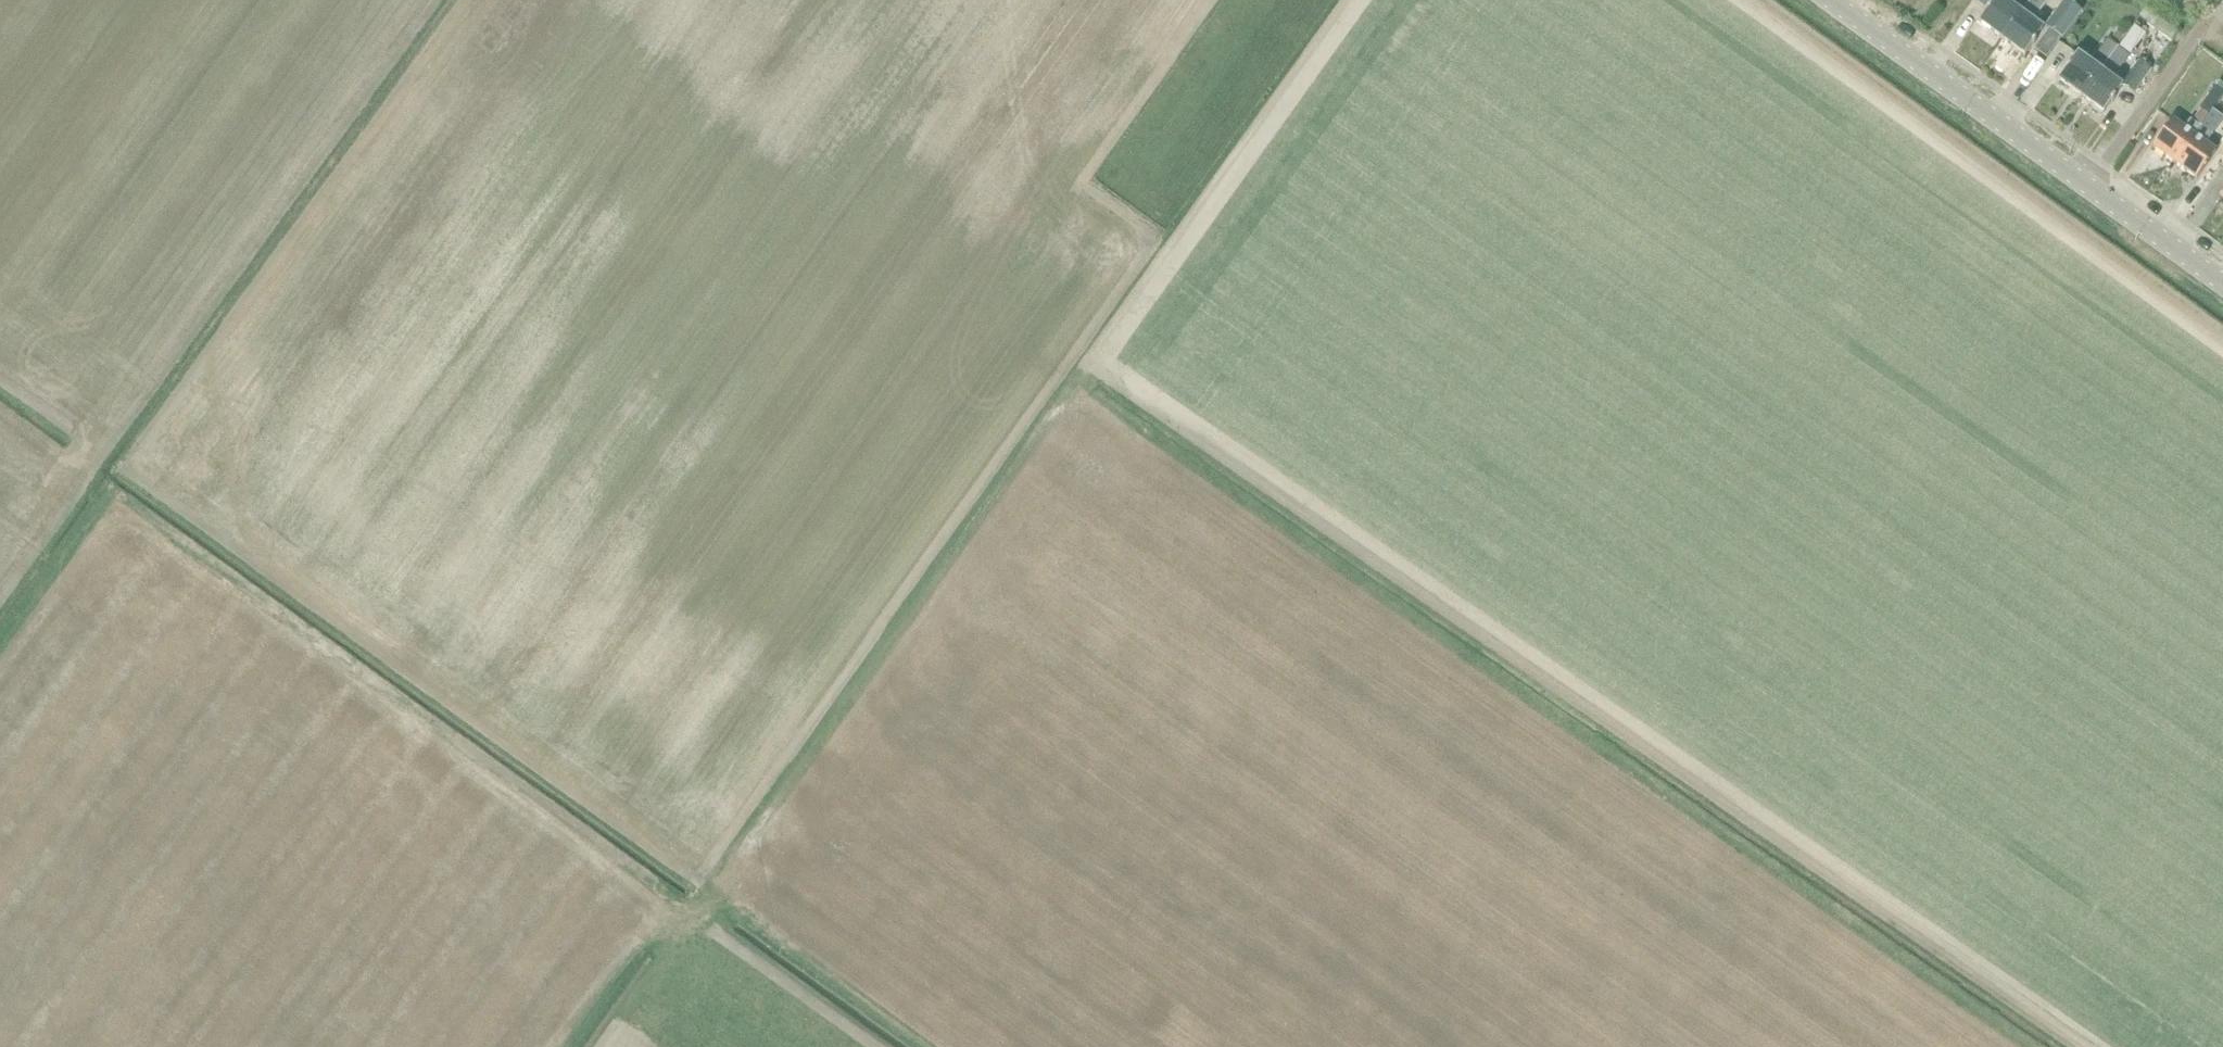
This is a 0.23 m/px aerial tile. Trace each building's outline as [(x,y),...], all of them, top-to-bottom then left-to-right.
[(1973,0),(1985,8),(1990,0),(1973,0)] [(2001,43),(2033,0),(2014,0),(2008,9),(1998,2),(1979,27),(2001,43)] [(2001,43),(2023,59),(2041,34),(2031,27),(2050,0),(2033,0),(2001,43)] [(2065,4),(2045,30),(2062,43),(2081,16),(2065,4)] [(2146,10),(2139,19),(2172,43),(2179,33),(2146,10)] [(2135,27),(2120,48),(2130,56),(2146,34),(2138,29),(2135,27)] [(2120,29),(2114,38),(2120,43),(2127,33),(2120,29)] [(2081,100),(2119,49),(2108,41),(2087,68),(2077,60),(2059,84),(2081,100)] [(2129,56),(2119,49),(2081,100),(2103,116),(2121,93),(2108,84),(2129,56)] [(2139,61),(2121,85),(2135,96),(2153,72),(2139,61)] [(2200,110),(2209,117),(2222,97),(2222,92),(2216,88),(2200,110)] [(2174,167),(2209,117),(2200,110),(2184,133),(2171,124),(2152,151),(2174,167)] [(2219,123),(2209,117),(2174,167),(2196,182),(2215,155),(2202,146),(2219,123)]
